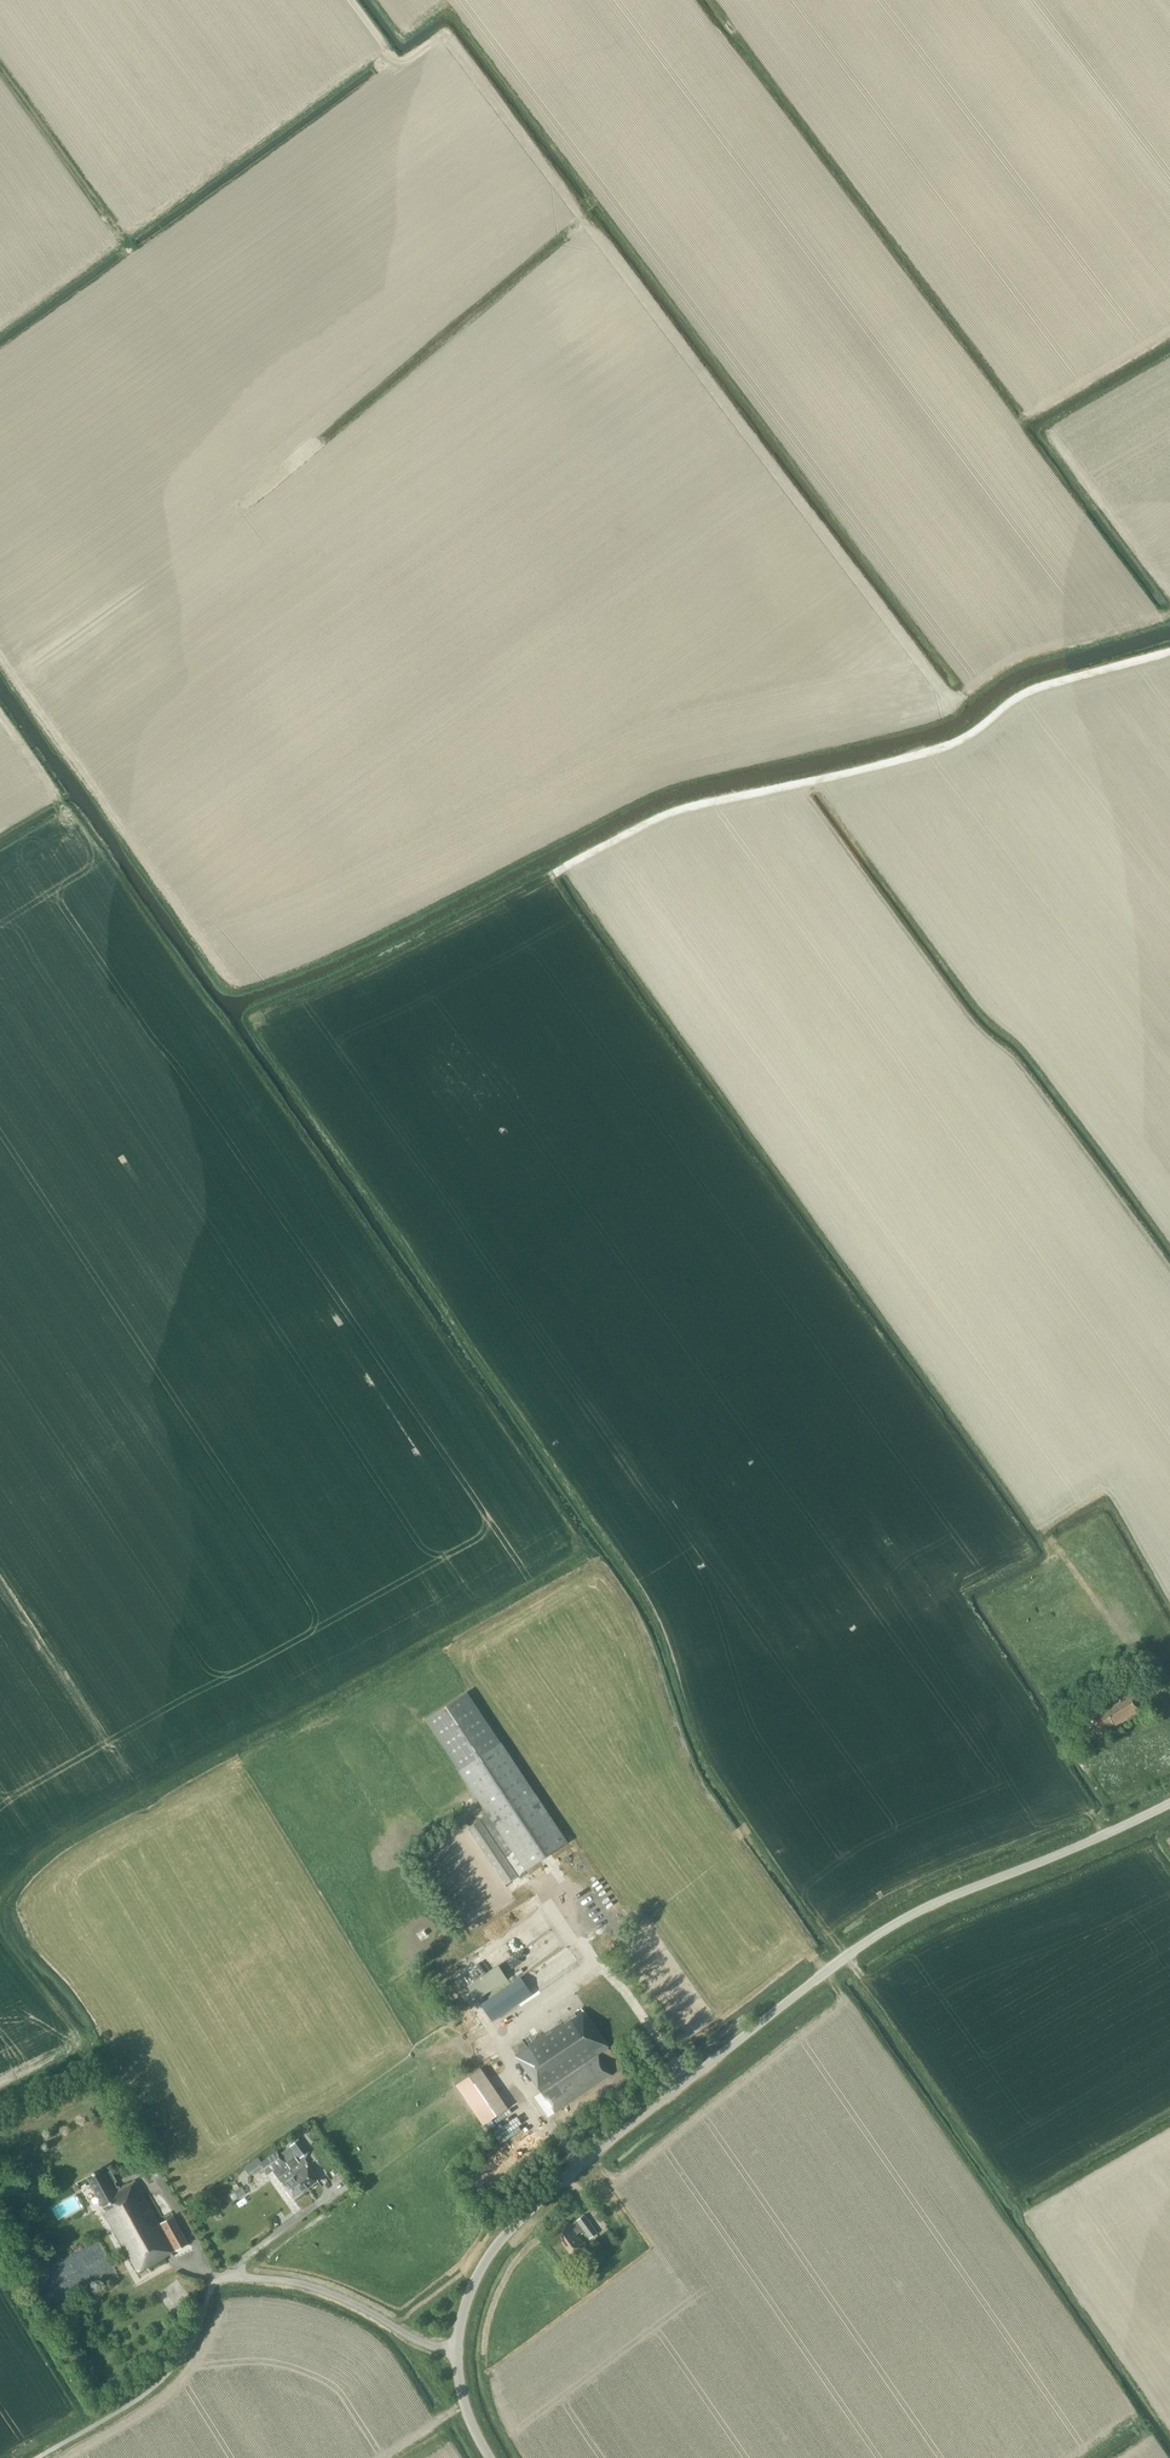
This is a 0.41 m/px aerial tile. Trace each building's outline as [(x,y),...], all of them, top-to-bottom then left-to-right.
[(568,1843),(501,1743),(468,1692),(426,1719),(460,1770),(489,1814),(481,1819),(468,1828),(505,1885),(518,1876),(527,1870),(568,1843)] [(1114,1726),(1127,1719),(1127,1718),(1140,1709),(1132,1694),(1092,1718),(1100,1732),(1113,1724),(1114,1726)] [(508,1978),(499,1965),(468,1986),(477,1998),(508,1978)] [(519,2002),(508,1986),(481,2005),(492,2021),(519,2002)] [(582,2008),(527,2045),(523,2039),(512,2047),(516,2053),(515,2053),(541,2092),(542,2091),(543,2093),(542,2093),(555,2112),(611,2074),(598,2054),(608,2046),(582,2008)] [(508,2107),(481,2068),(456,2085),(483,2125),(508,2107)] [(306,2125),(294,2133),(297,2138),(309,2130),(306,2125)] [(307,2164),(302,2157),(309,2151),(306,2147),(310,2144),(304,2136),(298,2141),(295,2136),(286,2143),(289,2147),(280,2154),(286,2162),(306,2189),(318,2180),(307,2164)] [(263,2168),(267,2175),(285,2162),(278,2151),(262,2162),(259,2157),(245,2167),(251,2176),(263,2168)] [(286,2162),(277,2168),(274,2170),(293,2198),(306,2189),(286,2162)] [(165,2233),(166,2232),(177,2250),(189,2243),(174,2216),(162,2223),(165,2229),(163,2230),(136,2180),(121,2188),(120,2185),(118,2186),(115,2182),(117,2181),(112,2170),(106,2173),(103,2168),(88,2176),(106,2210),(105,2211),(138,2271),(175,2251),(165,2233)] [(242,2186),(230,2194),(234,2201),(246,2193),(242,2186)] [(584,2229),(590,2238),(597,2233),(584,2214),(577,2219),(578,2220),(571,2224),(569,2222),(555,2231),(572,2255),(586,2245),(577,2234),(584,2229)]
